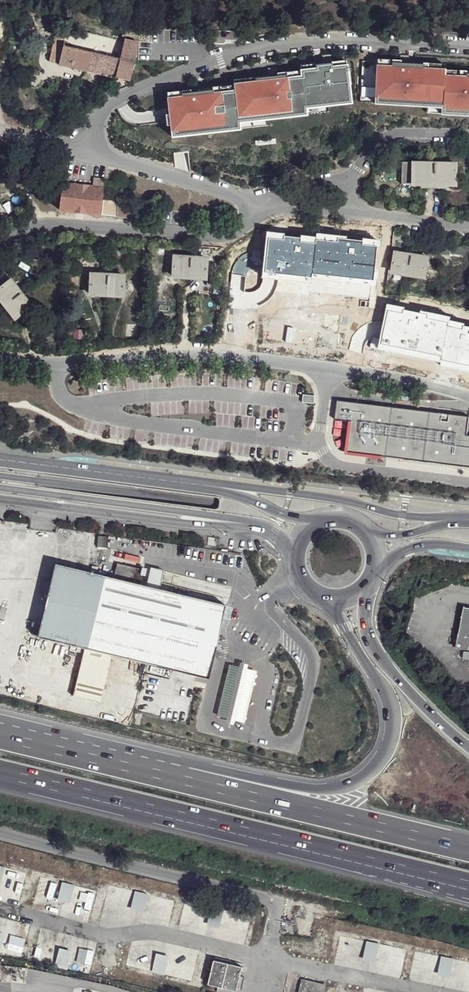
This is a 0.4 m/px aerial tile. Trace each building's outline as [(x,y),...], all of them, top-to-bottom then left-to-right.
[(49,62),(58,63),(62,45),(66,27),(58,25),(49,62)] [(66,27),(62,45),(58,63),(114,76),(118,58),(122,41),(66,27)] [(220,31),(219,41),(236,42),(237,32),(220,31)] [(138,44),(122,41),(118,58),(114,76),(130,79),(138,44)] [(465,77),(465,80),(444,78),(444,72),(423,71),(423,66),(409,65),(410,56),(401,56),(401,64),(400,67),(392,67),(391,71),(377,70),(375,101),(405,104),(405,108),(419,109),(420,105),(442,106),(441,112),(441,114),(463,116),(463,119),(468,120),(468,77),(465,77)] [(400,67),(401,64),(378,63),(377,70),(391,71),(392,67),(400,67)] [(350,104),(348,81),(350,81),(350,77),(348,77),(348,75),(334,76),(333,64),(324,64),(325,73),(317,73),(317,74),(301,76),(302,82),(288,83),(287,80),(279,80),(278,78),(278,72),(269,73),(270,81),(256,82),(256,86),(234,88),(235,94),(214,96),(213,93),(182,95),(182,100),(168,101),(170,133),(194,131),(194,135),(217,133),(216,130),(238,128),(238,126),(238,120),(259,119),(259,123),(282,121),(282,117),(305,116),(305,114),(306,114),(305,112),(320,111),(320,107),(350,104)] [(191,95),(191,92),(167,94),(168,101),(182,100),(182,95),(191,95)] [(401,185),(412,185),(412,166),(401,165),(401,185)] [(412,166),(412,185),(420,185),(445,186),(454,186),(454,177),(454,171),(454,167),(412,166)] [(96,174),(94,187),(103,188),(104,175),(96,174)] [(59,210),(99,216),(103,188),(94,187),(72,184),(63,183),(59,210)] [(103,201),(101,215),(117,217),(119,203),(103,201)] [(147,218),(149,203),(135,201),(135,205),(134,216),(147,218)] [(119,203),(117,217),(133,219),(134,216),(135,205),(119,203)] [(283,240),(269,238),(265,272),(312,277),(312,273),(374,280),(377,246),(362,245),(362,241),(338,239),(338,243),(316,240),(315,244),(300,242),(301,238),(284,237),(283,240)] [(390,274),(425,279),(429,257),(393,252),(390,274)] [(170,277),(203,279),(204,270),(204,265),(204,260),(171,258),(171,263),(170,269),(170,277)] [(86,295),(120,296),(120,287),(121,283),(121,277),(88,276),(87,282),(87,286),(86,295)] [(15,319),(22,314),(26,311),(31,308),(10,282),(5,286),(2,288),(0,290),(0,300),(15,319)] [(386,304),(377,349),(441,361),(440,365),(468,371),(468,327),(464,326),(464,323),(449,320),(449,317),(420,311),(420,313),(404,310),(404,308),(386,304)] [(336,419),(352,421),(348,451),(468,466),(468,435),(466,435),(468,416),(338,400),(336,419)] [(108,537),(99,535),(98,545),(107,547),(108,537)] [(91,570),(56,561),(52,579),(48,593),(38,635),(86,646),(75,695),(100,701),(112,652),(208,675),(226,602),(138,581),(141,567),(117,561),(114,575),(98,571),(100,565),(93,563),(91,570)] [(43,592),(48,593),(52,579),(47,578),(43,592)] [(464,606),(455,647),(468,650),(468,607),(464,606)] [(468,652),(459,650),(457,657),(467,659),(468,652)] [(257,672),(229,665),(217,715),(244,721),(257,672)] [(72,887),(59,883),(57,890),(62,891),(60,897),(64,898),(65,892),(70,894),(72,887)] [(146,897),(133,894),(131,901),(136,902),(134,907),(138,908),(139,903),(144,904),(146,897)] [(222,916),(209,913),(208,919),(212,920),(211,926),(214,927),(216,922),(220,923),(222,916)] [(386,951),(373,948),(371,955),(376,956),(375,961),(378,962),(380,957),(384,958),(386,951)] [(57,956),(55,963),(68,966),(70,959),(65,958),(67,953),(63,952),(62,957),(57,956)] [(155,963),(154,970),(166,973),(168,966),(164,965),(165,960),(162,959),(160,964),(155,963)] [(215,965),(209,989),(222,991),(238,991),(243,972),(215,965)] [(461,969),(448,966),(446,973),(451,974),(449,979),(453,980),(454,975),(459,976),(461,969)] [(304,983),(301,991),(322,991),(323,987),(304,983)]
